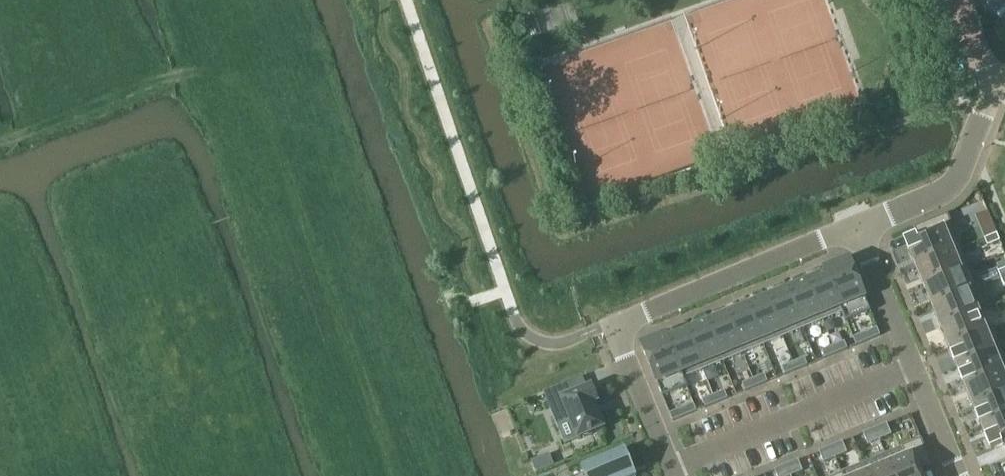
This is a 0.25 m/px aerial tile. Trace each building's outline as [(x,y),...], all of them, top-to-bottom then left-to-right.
[(917,234),(905,239),(917,268),(964,249),(949,213),(914,227),(917,234)] [(997,234),(985,239),(988,246),(1000,241),(997,234)] [(964,249),(917,268),(925,288),(972,269),(964,249)] [(850,260),(825,270),(827,276),(843,313),(846,322),(871,312),(850,260)] [(972,269),(925,288),(934,308),(973,292),(980,289),(972,269)] [(827,276),(808,284),(823,321),(843,313),(827,276)] [(808,284),(788,292),(803,330),(823,321),(808,284)] [(788,292),(768,301),(783,338),(803,330),(788,292)] [(973,292),(934,308),(942,328),(981,312),(973,292)] [(768,301),(748,309),(764,346),(783,338),(768,301)] [(748,309),(729,317),(744,354),(764,346),(748,309)] [(981,312),(942,328),(950,348),(990,332),(997,329),(996,326),(988,329),(981,312)] [(729,317),(709,325),(724,362),(744,354),(729,317)] [(709,325),(689,333),(704,370),(724,362),(709,325)] [(878,328),(866,333),(869,340),(881,335),(878,328)] [(950,348),(958,368),(1004,349),(1004,348),(997,329),(990,332),(950,348)] [(689,333),(669,341),(685,378),(704,370),(689,333)] [(866,333),(854,338),(857,345),(869,340),(866,333)] [(667,336),(642,346),(663,397),(688,387),(685,378),(669,341),(667,336)] [(845,341),(834,346),(837,353),(848,349),(845,341)] [(834,346),(823,350),(826,358),(837,353),(834,346)] [(958,368),(966,388),(1004,372),(1004,349),(958,368)] [(805,358),(794,362),(797,370),(808,365),(805,358)] [(794,362),(783,367),(786,374),(797,370),(794,362)] [(966,388),(975,408),(1004,395),(1004,372),(966,388)] [(765,374),(754,379),(757,386),(768,382),(765,374)] [(576,379),(545,392),(549,403),(561,398),(578,440),(607,428),(597,402),(599,401),(593,385),(580,390),(576,379)] [(754,379),(743,384),(746,391),(757,386),(754,379)] [(725,391),(714,395),(717,403),(728,398),(725,391)] [(714,395),(703,400),(706,407),(717,403),(714,395)] [(975,408),(983,428),(1004,419),(1004,395),(975,408)] [(694,404),(682,409),(685,416),(697,411),(694,404)] [(682,409),(670,414),(673,421),(685,416),(682,409)] [(983,428),(992,450),(1004,445),(1004,447),(1004,419),(983,428)] [(887,424),(876,429),(880,440),(892,435),(887,424)] [(876,429),(864,434),(868,445),(880,440),(876,429)] [(889,462),(895,475),(925,475),(922,468),(932,464),(921,438),(903,446),(906,455),(889,462)] [(843,442),(831,447),(836,458),(848,453),(843,442)] [(831,447),(819,452),(824,463),(836,458),(831,447)] [(582,467),(586,475),(637,475),(626,449),(582,467)] [(787,465),(791,475),(792,475),(804,471),(799,460),(787,465)] [(867,471),(869,475),(895,475),(889,462),(867,471)] [(775,470),(777,475),(791,475),(787,465),(775,470)]
